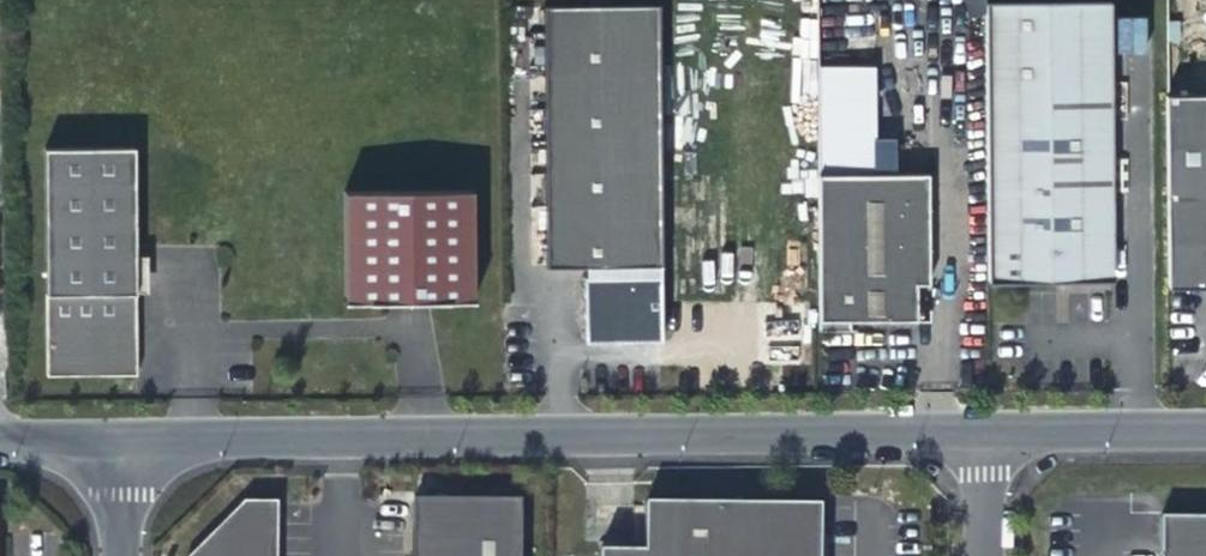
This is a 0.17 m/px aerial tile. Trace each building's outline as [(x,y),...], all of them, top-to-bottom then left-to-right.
[(1109,3),(985,4),(987,285),(1111,284),(1109,3)] [(546,9),(548,269),(585,269),(586,343),(661,342),(659,8),(546,9)] [(1117,19),(1119,50),(1146,48),(1144,17),(1117,19)] [(1166,98),(1167,290),(1205,290),(1205,97),(1166,98)] [(135,146),(44,147),(46,374),(136,373),(135,146)] [(816,175),(817,332),(842,332),(842,321),(913,320),(913,285),(926,285),(925,174),(816,175)] [(344,195),(345,304),(477,303),(476,193),(344,195)] [(596,555),(816,555),(817,500),(645,499),(644,549),(596,548),(596,555)] [(252,504),(234,524),(285,526),(286,505),(252,504)] [(530,508),(422,505),(421,555),(529,555),(530,508)] [(285,526),(234,524),(203,555),(284,555),(285,526)] [(1161,524),(1160,555),(1205,555),(1205,525),(1161,524)]
